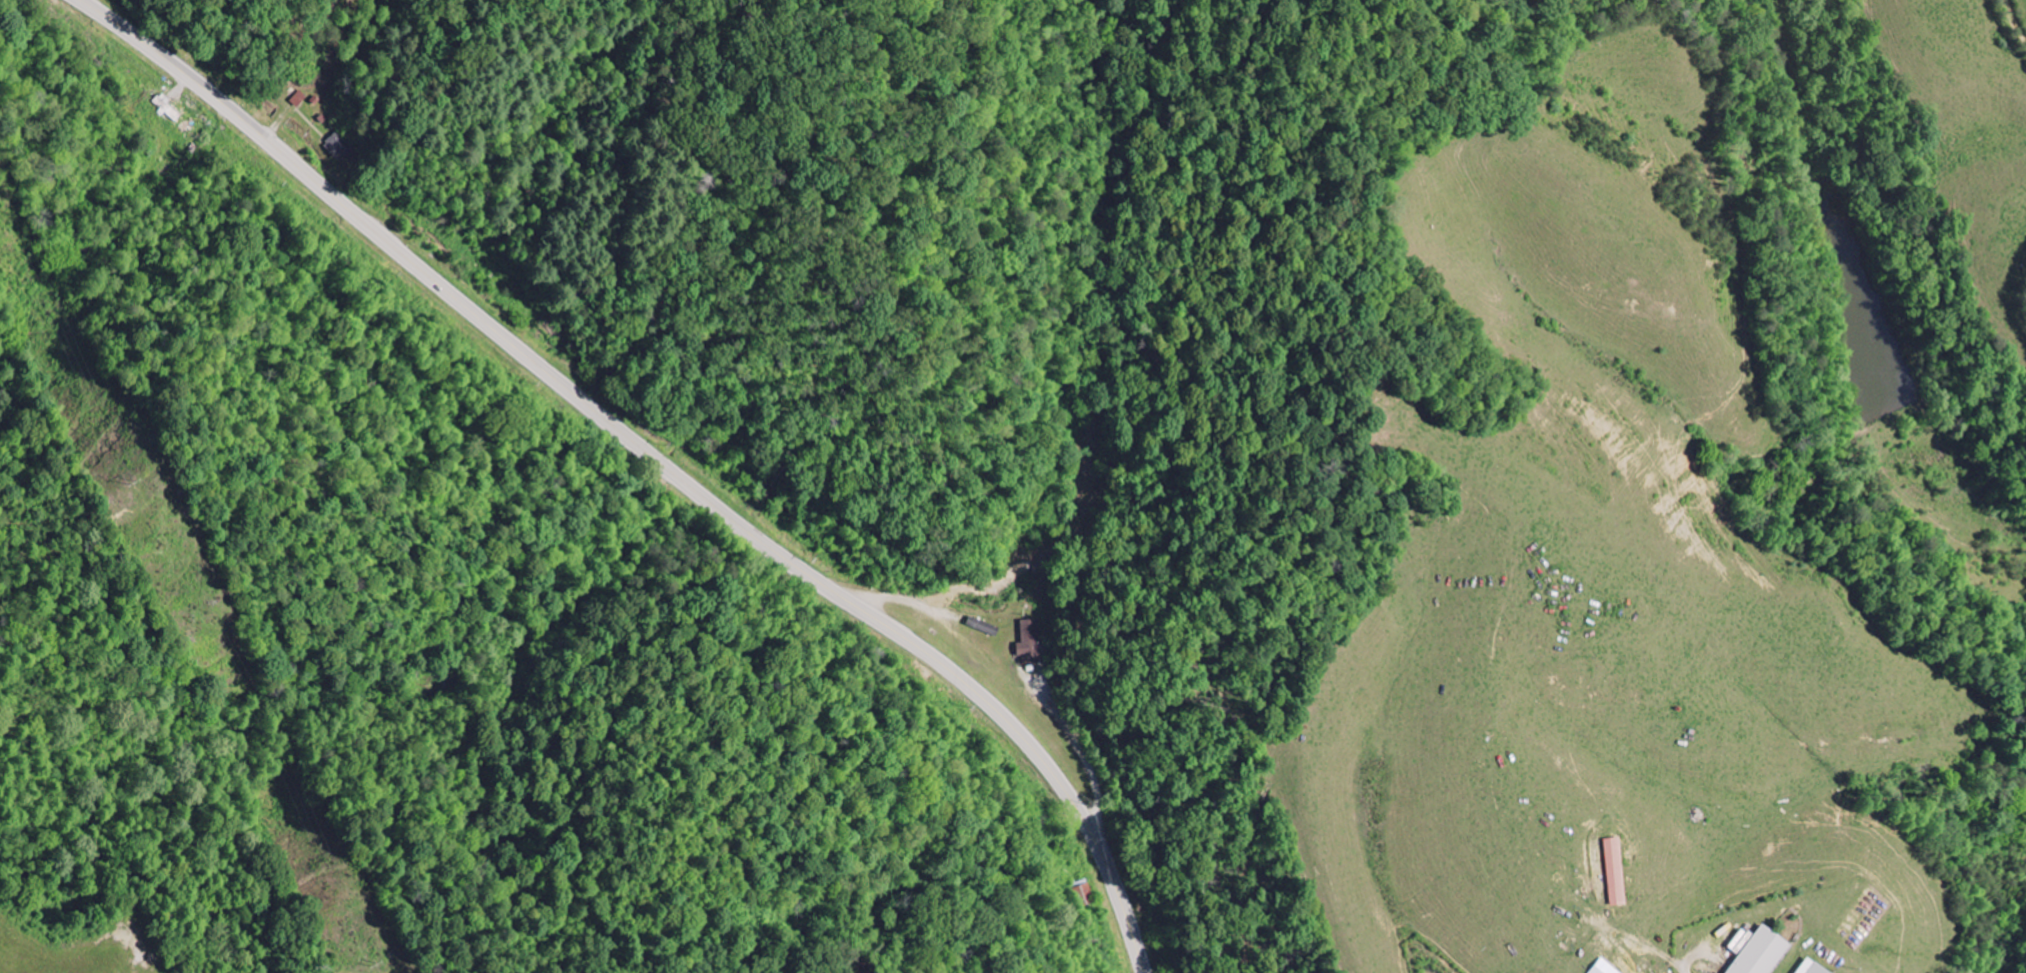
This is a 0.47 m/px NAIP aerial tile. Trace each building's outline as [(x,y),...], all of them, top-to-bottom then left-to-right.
[(1619,838),(1603,839),(1609,906),(1625,905),(1619,838)] [(1761,924),(1727,972),(1772,972),(1791,945),(1761,924)] [(1600,957),(1587,972),(1619,972),(1600,957)] [(1805,958),(1795,972),(1827,972),(1805,958)]
